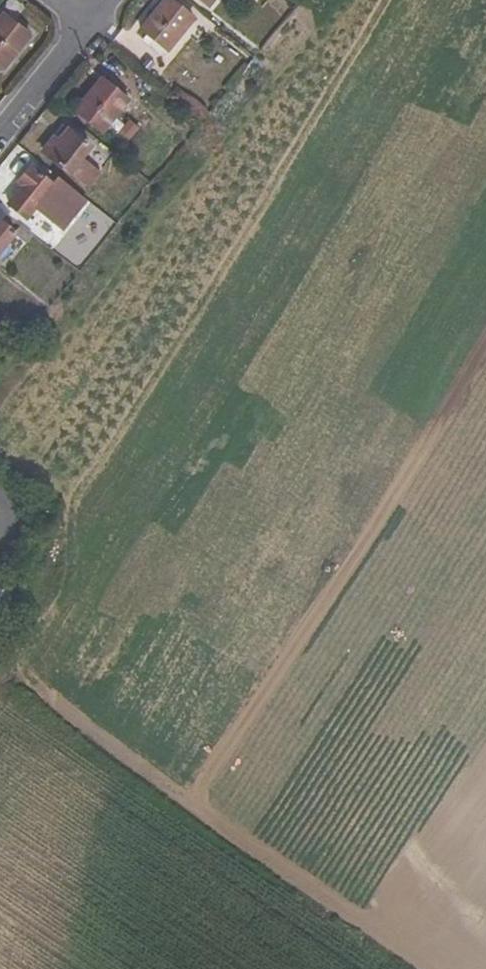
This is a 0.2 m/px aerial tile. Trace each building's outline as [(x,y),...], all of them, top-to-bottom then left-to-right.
[(168,51),(194,20),(170,0),(166,0),(142,30),(168,51)] [(4,67),(31,34),(5,15),(0,21),(0,64),(4,67)] [(77,111),(104,132),(129,100),(102,79),(77,111)] [(100,171),(82,158),(91,147),(64,126),(44,151),(87,187),(100,171)] [(40,212),(62,229),(87,199),(60,177),(53,185),(31,167),(18,182),(22,185),(9,202),(26,217),(31,211),(37,216),(40,212)] [(17,234),(2,221),(0,223),(0,253),(17,234)] [(35,236),(22,226),(17,234),(29,244),(35,236)]
